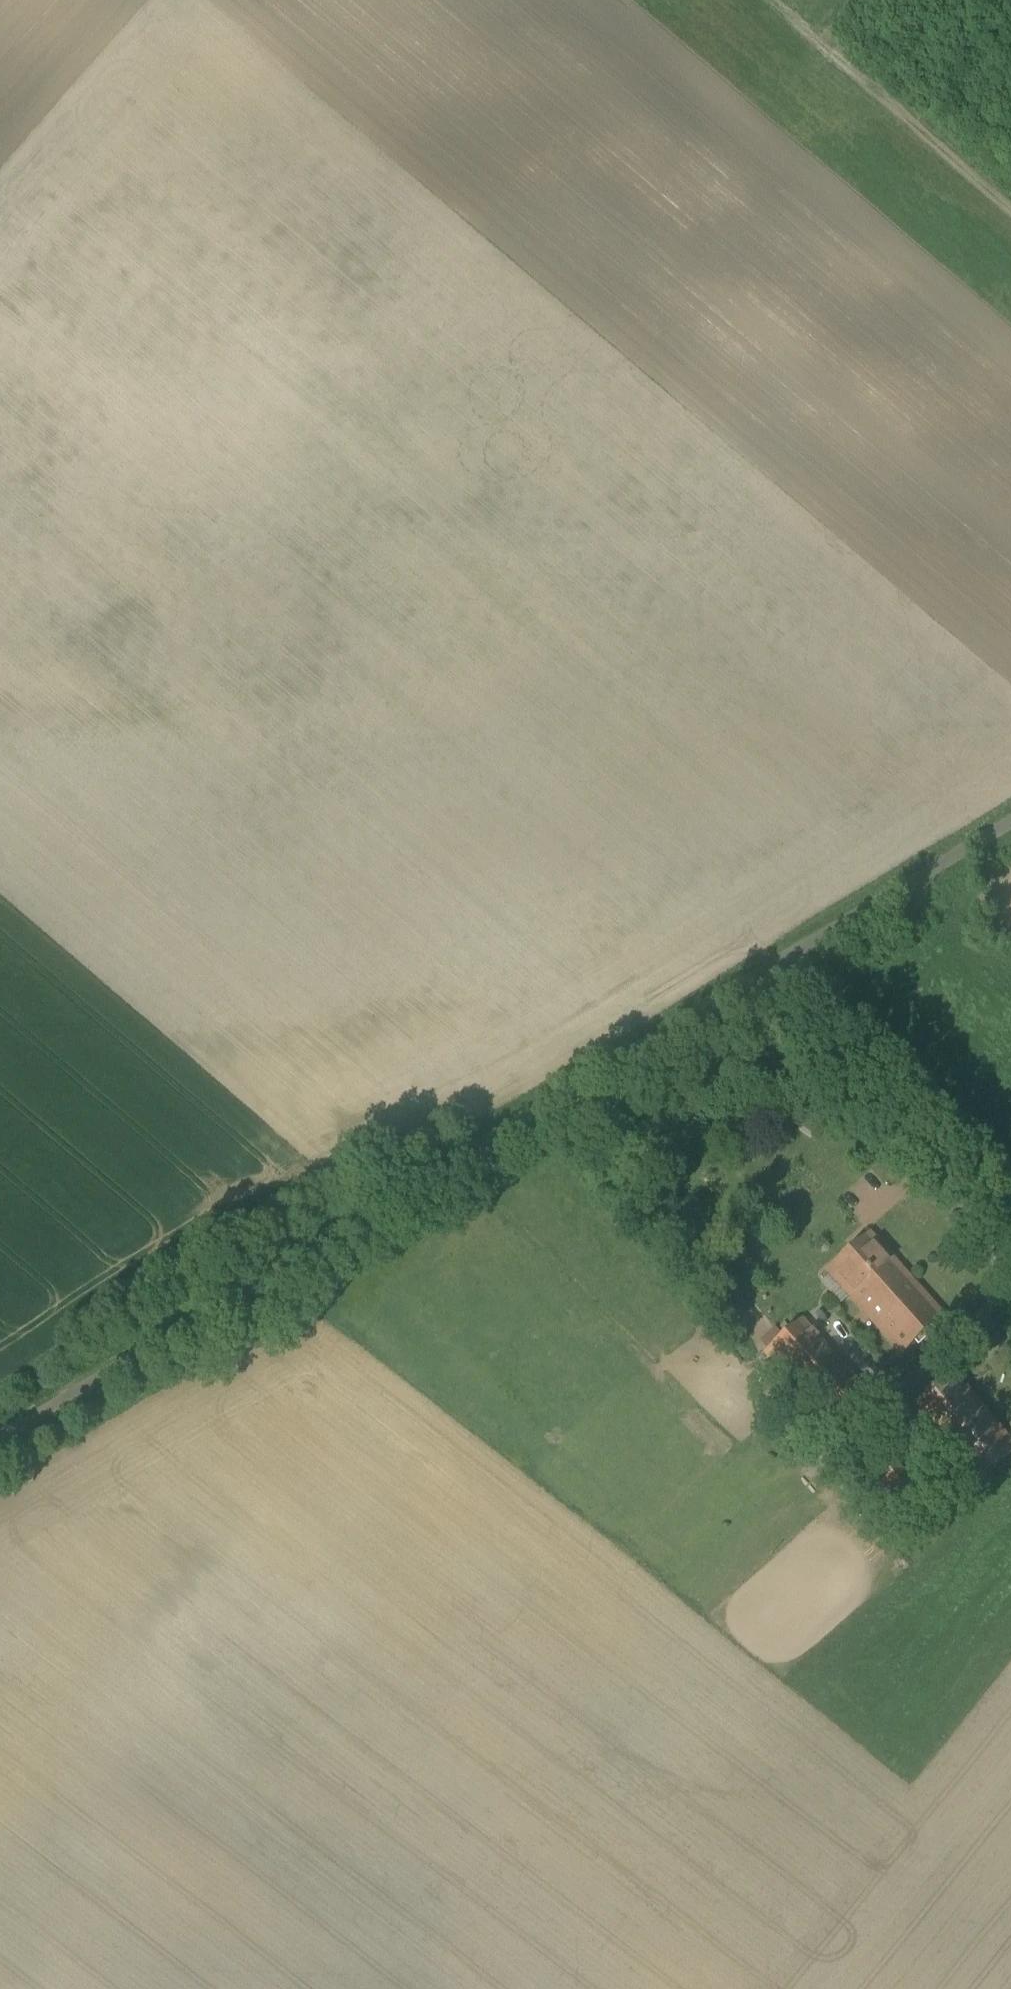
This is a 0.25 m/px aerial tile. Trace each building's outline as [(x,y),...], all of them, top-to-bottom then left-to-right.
[(943,1314),(872,1235),(831,1271),(890,1336),(902,1350),(943,1314)] [(865,1392),(801,1321),(766,1353),(830,1424),(865,1392)] [(890,1336),(875,1349),(888,1362),(902,1350),(890,1336)] [(910,1411),(974,1486),(1010,1455),(1010,1444),(953,1374),(910,1411)] [(1005,1403),(1001,1410),(1000,1418),(1001,1426),(1006,1432),(1010,1436),(1010,1400),(1005,1403)]
